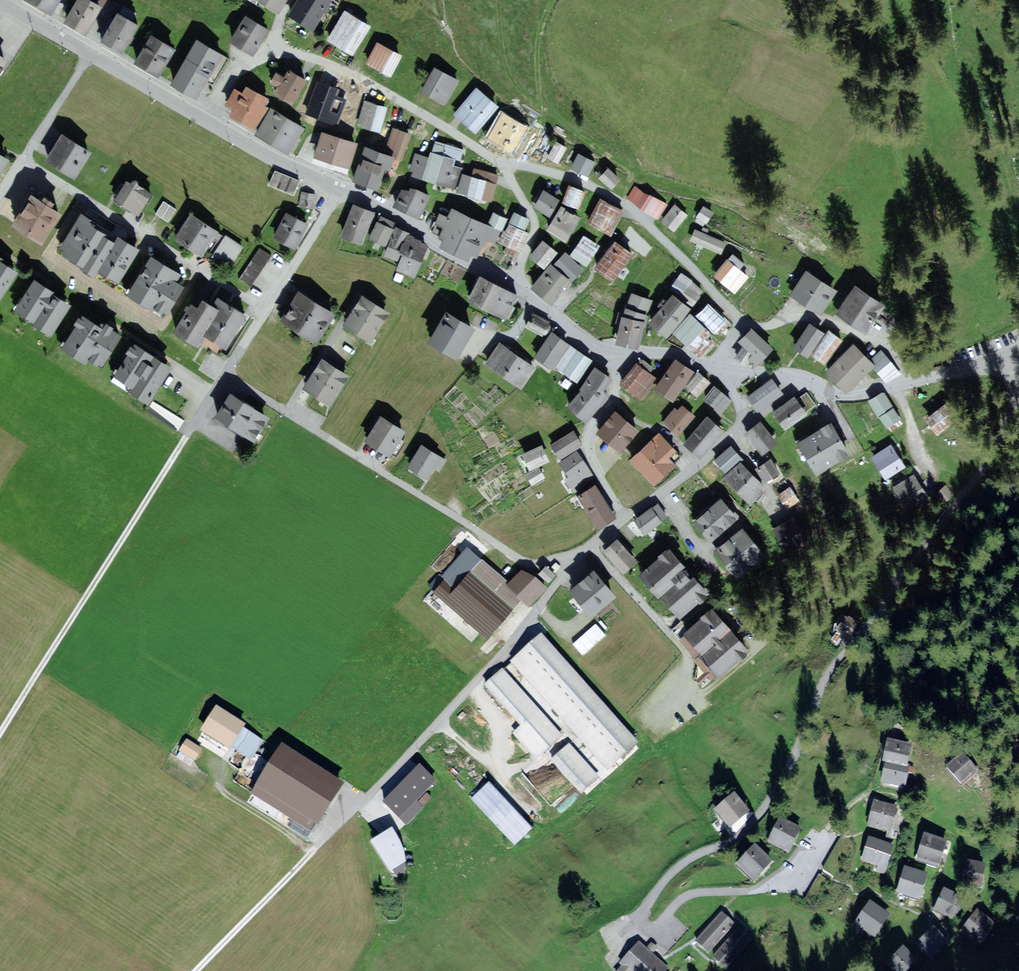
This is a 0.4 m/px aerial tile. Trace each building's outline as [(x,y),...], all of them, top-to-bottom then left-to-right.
[(50,17),(61,0),(24,0),(50,17)] [(91,0),(78,0),(65,24),(87,36),(97,18),(103,7),(91,0)] [(257,5),(278,17),(288,0),(247,0),(257,5)] [(325,0),(302,0),(289,20),(297,25),(315,36),(334,6),(325,0)] [(370,28),(344,12),(325,42),(339,51),(351,59),(370,28)] [(139,28),(117,15),(112,24),(100,43),(123,56),(139,28)] [(267,32),(244,18),(229,44),(252,57),(260,44),(267,32)] [(176,52),(150,36),(132,64),(158,81),(171,60),(176,52)] [(224,57),(196,41),(170,87),(188,98),(196,83),(198,85),(205,89),(224,57)] [(402,56),(377,43),(366,66),(371,69),(391,79),(402,56)] [(459,79),(434,65),(419,92),(427,96),(445,106),(459,79)] [(283,74),(274,68),(267,80),(273,84),(270,89),(290,101),(303,78),(286,68),(283,74)] [(320,81),(313,79),(302,111),(326,119),(337,87),(320,81)] [(271,99),(245,84),(241,91),(232,86),(222,105),(230,110),(226,116),(248,128),(252,131),(271,99)] [(497,106),(476,87),(454,113),(464,122),(474,131),(497,106)] [(386,106),(362,98),(353,124),(378,132),(385,111),(386,106)] [(304,125),(271,105),(255,132),(288,152),(301,131),(304,125)] [(528,126),(502,112),(486,140),(501,149),(512,155),(528,126)] [(414,131),(389,122),(382,148),(396,152),(406,155),(414,131)] [(354,140),(319,128),(310,154),(323,158),(345,166),(354,140)] [(90,152),(59,132),(43,158),(73,178),(90,152)] [(566,148),(555,141),(545,157),(552,161),(556,164),(566,148)] [(382,148),(362,142),(350,179),(376,188),(380,174),(383,166),(390,168),(396,152),(382,148)] [(427,161),(412,157),(407,173),(406,178),(449,192),(459,162),(461,154),(433,144),(427,161)] [(596,159),(579,152),(572,169),(590,176),(593,168),(596,159)] [(620,176),(607,166),(599,177),(611,187),(613,184),(620,176)] [(295,182),(271,171),(266,185),(289,195),(295,182)] [(470,177),(460,175),(455,195),(481,202),(490,204),(497,177),(471,171),(470,177)] [(147,190),(128,178),(114,201),(133,212),(147,190)] [(574,186),(568,184),(561,201),(578,208),(585,190),(574,186)] [(414,186),(399,186),(391,204),(405,210),(417,216),(428,191),(414,186)] [(656,215),(665,200),(643,186),(634,201),(645,208),(656,215)] [(558,199),(542,189),(537,197),(532,205),(549,215),(558,199)] [(38,196),(31,191),(13,219),(40,237),(59,209),(51,204),(53,199),(45,194),(42,198),(38,196)] [(306,193),(299,192),(296,207),(310,209),(313,194),(306,193)] [(620,208),(596,195),(583,220),(592,225),(607,233),(620,208)] [(174,209),(163,202),(155,216),(166,223),(174,209)] [(372,210),(351,202),(337,234),(359,243),(370,218),(372,210)] [(670,227),(674,230),(687,214),(673,203),(660,220),(670,227)] [(500,229),(447,205),(443,213),(438,210),(431,225),(439,228),(436,236),(434,239),(468,254),(469,250),(477,253),(484,238),(494,242),(500,229)] [(580,218),(560,206),(546,229),(566,241),(574,228),(580,218)] [(505,216),(491,210),(486,220),(501,226),(503,222),(505,216)] [(307,223),(285,211),(271,236),(294,248),(303,229),(307,223)] [(511,212),(506,223),(521,230),(524,224),(527,219),(511,212)] [(220,232),(191,214),(176,237),(205,255),(220,232)] [(104,230),(79,215),(60,249),(65,252),(61,259),(114,289),(137,248),(118,238),(104,230)] [(393,223),(378,215),(365,237),(381,246),(393,223)] [(521,230),(506,223),(500,237),(497,242),(517,251),(526,232),(521,230)] [(695,230),(692,237),(720,250),(724,242),(695,230)] [(403,235),(394,231),(385,249),(394,253),(403,235)] [(429,243),(406,233),(397,252),(400,254),(392,270),(411,279),(429,243)] [(600,243),(584,233),(570,253),(586,264),(593,253),(600,243)] [(242,248),(226,237),(212,258),(229,268),(242,248)] [(634,253),(616,239),(611,244),(594,266),(613,281),(634,253)] [(555,251),(541,241),(529,257),(534,261),(542,267),(555,251)] [(270,256),(258,248),(238,279),(250,287),(260,272),(270,256)] [(583,267),(565,249),(553,261),(571,279),(578,273),(583,267)] [(744,272),(727,258),(714,275),(735,292),(749,275),(744,272)] [(16,269),(7,263),(0,259),(0,296),(16,269)] [(161,265),(150,259),(130,294),(166,315),(183,286),(176,282),(180,276),(161,265)] [(571,280),(550,262),(530,285),(551,303),(565,287),(571,280)] [(692,282),(680,273),(676,279),(669,288),(681,296),(692,282)] [(518,294),(478,274),(465,299),(505,319),(518,294)] [(834,293),(807,275),(800,285),(793,296),(820,314),(834,293)] [(47,289),(34,281),(16,310),(31,320),(31,321),(47,331),(65,304),(49,294),(51,292),(47,289)] [(703,291),(692,282),(681,296),(692,305),(698,297),(703,291)] [(652,294),(633,289),(627,313),(646,318),(648,312),(652,294)] [(882,308),(854,290),(848,301),(839,314),(867,332),(882,308)] [(314,300),(301,291),(283,317),(316,339),(333,313),(314,300)] [(689,307),(671,292),(647,320),(665,336),(672,328),(689,307)] [(224,302),(219,309),(197,296),(179,327),(201,340),(205,333),(225,345),(244,313),(231,306),(224,302)] [(387,312),(363,296),(345,323),(369,339),(387,312)] [(726,320),(707,301),(695,313),(713,332),(719,326),(726,320)] [(627,313),(622,312),(615,340),(639,346),(646,318),(627,313)] [(549,323),(533,314),(530,320),(526,327),(542,336),(543,334),(545,335),(548,333),(550,329),(550,326),(548,325),(549,323)] [(709,333),(689,314),(671,333),(684,345),(691,352),(706,337),(709,333)] [(447,316),(433,341),(457,355),(471,329),(447,316)] [(102,330),(83,318),(67,344),(101,364),(117,339),(102,330)] [(800,349),(807,353),(822,332),(809,323),(794,345),(800,349)] [(772,347),(751,327),(738,340),(746,348),(760,360),(772,347)] [(841,338),(828,330),(818,345),(810,358),(817,362),(823,366),(841,338)] [(560,338),(551,331),(535,355),(552,366),(568,343),(560,338)] [(706,337),(691,352),(696,356),(701,361),(716,346),(706,337)] [(530,362),(498,340),(483,361),(520,387),(535,365),(530,362)] [(590,358),(570,344),(555,365),(567,375),(574,379),(590,358)] [(741,347),(739,346),(733,356),(738,359),(744,364),(751,354),(741,347)] [(868,368),(845,347),(826,367),(849,389),(858,378),(868,368)] [(155,361),(133,348),(116,375),(135,387),(132,391),(147,400),(167,369),(155,361)] [(902,372),(883,349),(868,361),(877,373),(886,385),(902,372)] [(332,364),(323,359),(305,388),(330,403),(348,374),(332,364)] [(692,371),(673,359),(671,362),(652,390),(671,402),(692,371)] [(612,377),(593,363),(560,407),(584,425),(603,400),(607,395),(602,391),(612,377)] [(654,375),(637,363),(621,384),(626,388),(638,397),(654,375)] [(709,381),(697,370),(683,385),(690,390),(695,396),(709,381)] [(778,389),(767,374),(742,393),(748,401),(753,407),(778,389)] [(731,399),(713,386),(703,399),(710,405),(721,413),(731,399)] [(239,396),(225,388),(210,412),(250,438),(266,414),(239,396)] [(793,400),(790,397),(782,403),(769,413),(782,430),(813,405),(803,392),(798,396),(793,400)] [(885,394),(868,403),(884,432),(901,422),(892,407),(885,394)] [(693,415),(678,401),(661,420),(676,434),(693,415)] [(947,405),(929,418),(933,423),(938,429),(956,416),(947,405)] [(638,428),(615,410),(608,418),(596,433),(618,452),(638,428)] [(405,430),(379,414),(374,423),(363,441),(389,457),(405,430)] [(723,430),(708,416),(683,443),(699,457),(723,430)] [(838,434),(829,419),(793,442),(813,473),(849,450),(838,434)] [(775,442),(758,421),(743,432),(760,454),(775,442)] [(582,445),(573,430),(548,445),(552,451),(557,460),(582,445)] [(672,449),(657,432),(626,459),(649,485),(674,463),(665,454),(672,449)] [(444,460),(416,444),(402,468),(423,480),(430,467),(438,472),(444,460)] [(542,454),(538,445),(518,454),(524,470),(545,461),(542,454)] [(742,458),(732,446),(715,460),(724,472),(742,458)] [(886,477),(903,467),(892,448),(874,458),(886,477)] [(581,462),(573,452),(558,463),(567,475),(563,479),(573,492),(593,478),(581,462)] [(780,471),(770,457),(756,466),(766,480),(780,471)] [(765,490),(740,465),(726,479),(751,504),(765,490)] [(542,472),(539,466),(525,474),(531,487),(546,479),(542,472)] [(892,485),(908,511),(929,498),(914,472),(892,485)] [(608,503),(594,482),(576,495),(598,528),(616,515),(608,503)] [(945,484),(935,492),(944,503),(954,496),(945,484)] [(798,501),(789,489),(779,496),(787,508),(798,501)] [(741,516),(721,492),(690,518),(710,541),(741,516)] [(666,519),(657,506),(636,519),(640,526),(645,533),(666,519)] [(798,529),(787,510),(769,521),(780,539),(798,529)] [(741,527),(717,546),(737,572),(762,553),(741,527)] [(627,550),(617,539),(603,551),(624,573),(637,561),(627,550)] [(480,559),(467,548),(436,587),(469,614),(465,619),(488,637),(494,629),(512,607),(469,573),(480,559)] [(681,564),(667,550),(640,578),(677,615),(691,601),(704,587),(681,564)] [(556,572),(547,563),(538,571),(547,580),(551,576),(556,572)] [(616,594),(593,566),(584,574),(567,588),(590,615),(616,594)] [(545,588),(524,567),(505,586),(526,607),(539,595),(545,588)] [(732,634),(712,609),(684,631),(722,678),(750,656),(732,634)] [(855,623),(841,613),(832,626),(846,635),(850,629),(855,623)] [(637,741),(541,635),(513,661),(608,766),(637,741)] [(562,735),(503,670),(487,684),(524,725),(515,733),(537,757),(562,735)] [(242,727),(217,712),(205,731),(230,747),(233,743),(242,727)] [(911,744),(890,739),(886,759),(907,764),(911,744)] [(201,750),(188,742),(181,753),(194,761),(196,758),(201,750)] [(598,776),(569,745),(553,759),(582,790),(598,776)] [(339,789),(279,752),(253,793),(313,830),(322,817),(339,789)] [(949,768),(960,781),(973,769),(961,756),(949,768)] [(902,784),(907,764),(886,759),(881,779),(902,784)] [(437,781),(419,763),(379,803),(397,821),(405,829),(427,807),(419,799),(437,781)] [(509,805),(486,783),(469,800),(515,845),(532,828),(509,805)] [(750,811),(734,792),(713,810),(730,829),(740,819),(750,811)] [(900,805),(871,798),(865,825),(894,831),(900,805)] [(800,828),(780,818),(769,840),(788,850),(794,839),(800,828)] [(394,832),(392,828),(370,842),(389,873),(406,862),(404,851),(401,842),(394,832)] [(945,841),(926,835),(918,859),(937,865),(945,841)] [(892,846),(871,838),(864,858),(885,866),(892,846)] [(771,860),(756,845),(738,862),(754,878),(761,870),(771,860)] [(967,859),(964,880),(980,883),(983,862),(967,859)] [(925,874),(905,868),(898,890),(918,897),(925,874)] [(959,898),(944,890),(935,909),(951,916),(959,898)] [(888,913),(871,901),(857,922),(874,934),(888,913)] [(977,910),(965,924),(980,937),(992,923),(977,910)] [(709,950),(733,924),(721,915),(718,918),(698,941),(709,950)] [(946,938),(934,926),(920,940),(932,952),(946,938)] [(727,965),(750,939),(739,930),(716,956),(727,965)] [(640,940),(614,967),(618,970),(661,970),(666,966),(648,949),(640,940)] [(890,962),(900,970),(906,970),(916,960),(903,948),(890,962)]
